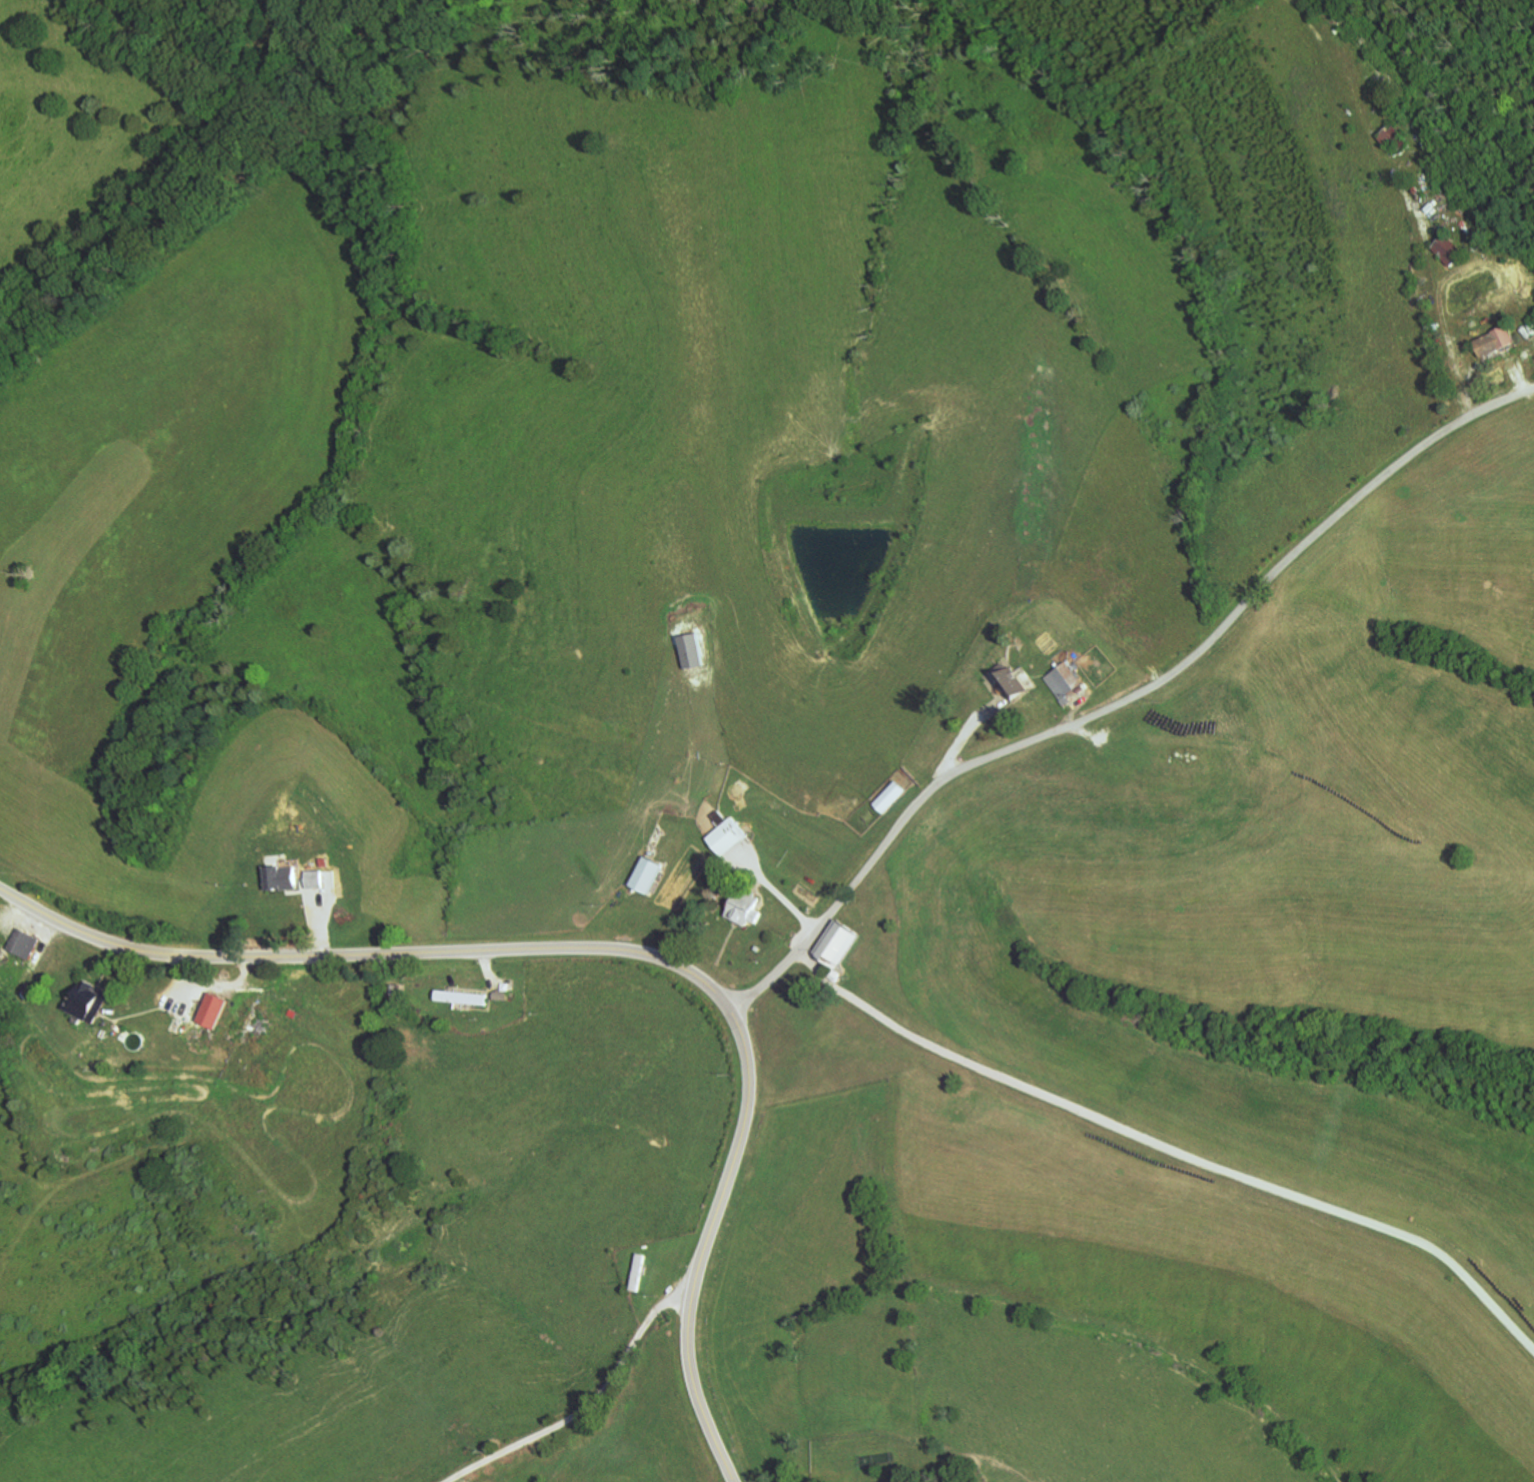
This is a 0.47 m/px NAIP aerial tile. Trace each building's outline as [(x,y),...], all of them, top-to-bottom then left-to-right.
[(1394,155),(1409,145),(1393,123),(1379,133),(1394,155)] [(1453,266),(1466,252),(1447,233),(1433,247),(1453,266)] [(1477,341),(1511,325),(1519,343),(1484,358),(1477,341)] [(687,667),(681,634),(700,631),(706,664),(687,667)] [(1048,676),(1071,660),(1089,686),(1081,692),(1079,688),(1070,694),(1074,700),(1068,704),(1048,676)] [(996,667),(1000,674),(997,676),(1012,696),(1015,700),(1030,689),(1012,665),(1009,667),(1005,661),(996,667)] [(897,779),(907,789),(886,811),(876,801),(897,779)] [(751,834),(736,815),(731,819),(722,808),(715,813),(725,825),(711,836),(726,854),(736,846),(751,834)] [(649,892),(664,864),(646,855),(632,883),(649,892)] [(332,857),(332,864),(324,865),(324,857),(332,857)] [(299,865),(300,887),(290,888),(284,889),(283,887),(270,888),(268,865),(285,864),(285,866),(299,865)] [(309,870),(311,887),(320,886),(327,886),(326,869),(309,870)] [(749,925),(752,919),(758,922),(764,910),(757,907),(763,896),(759,894),(760,891),(755,889),(754,891),(742,885),(729,916),(749,925)] [(841,917),(818,950),(841,966),(864,933),(841,917)] [(29,958),(41,938),(20,926),(9,946),(29,958)] [(839,981),(843,972),(831,966),(827,974),(839,981)] [(96,1023),(101,1013),(113,992),(101,985),(87,977),(74,1001),(70,999),(65,1007),(79,1014),(75,1020),(80,1023),(84,1016),(96,1023)] [(489,1004),(490,993),(439,988),(438,999),(489,1004)] [(216,1027),(231,999),(214,990),(200,1019),(216,1027)] [(497,998),(498,990),(510,991),(509,999),(497,998)] [(296,1017),(299,1009),(292,1007),(289,1014),(296,1017)] [(640,1290),(648,1254),(640,1253),(632,1288),(640,1290)]
